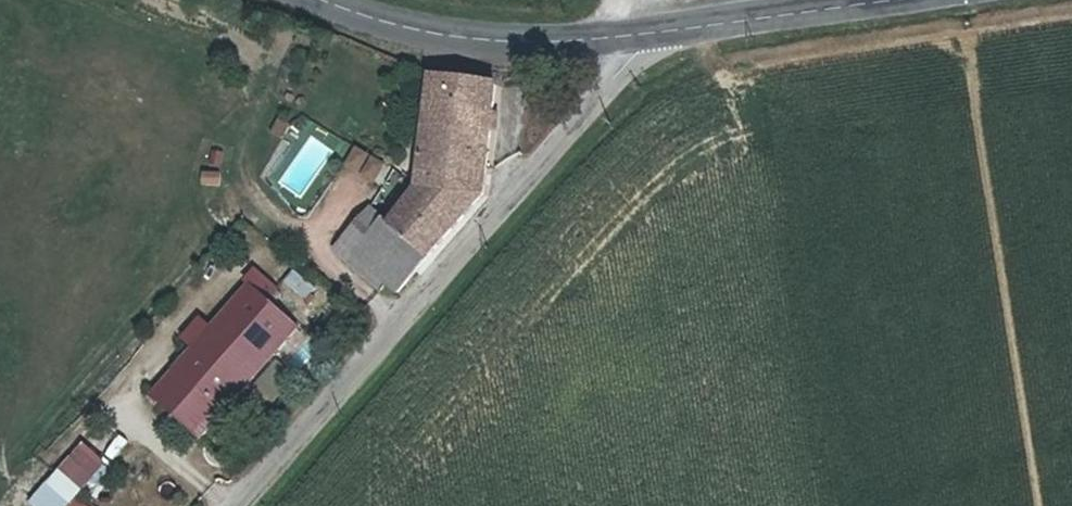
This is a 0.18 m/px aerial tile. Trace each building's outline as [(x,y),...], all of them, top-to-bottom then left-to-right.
[(400,206),(373,198),(354,243),(417,286),(466,225),(510,80),(443,73),(400,206)] [(301,133),(307,121),(296,116),(290,128),(301,133)] [(359,145),(347,165),(380,185),(392,166),(359,145)] [(321,246),(316,255),(366,293),(372,285),(321,246)] [(263,286),(167,394),(215,437),(311,327),(263,286)] [(83,501),(112,462),(83,441),(34,505),(90,505),(83,501)]
